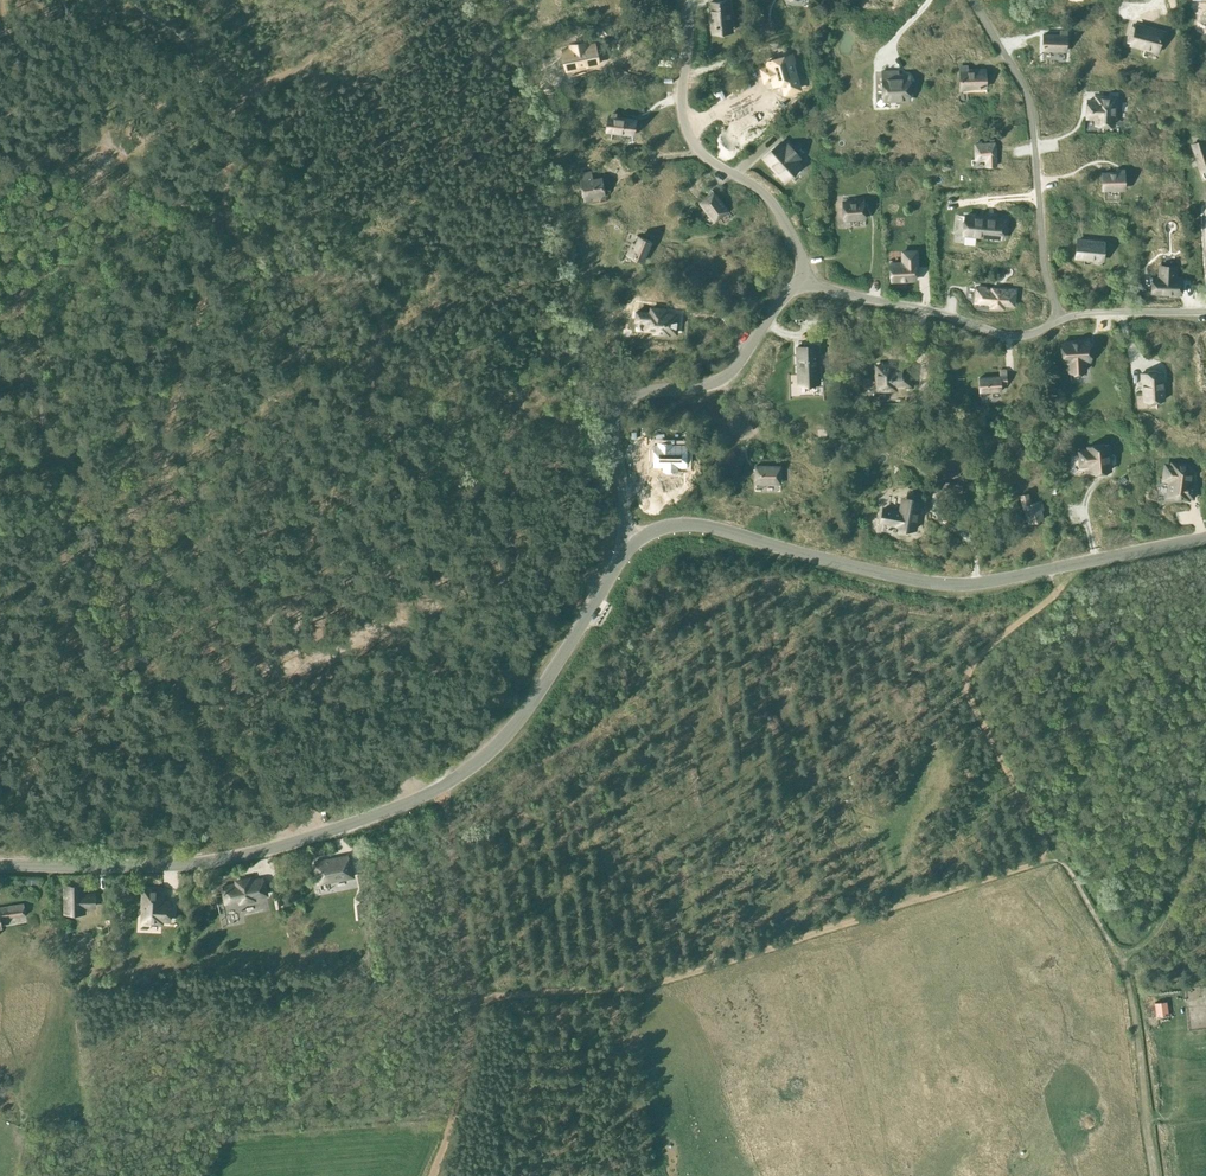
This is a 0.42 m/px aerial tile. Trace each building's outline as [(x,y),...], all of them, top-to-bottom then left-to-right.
[(728,0),(710,2),(712,28),(731,26),(728,0)] [(1162,33),(1136,25),(1136,27),(1132,26),(1127,42),(1131,43),(1131,44),(1157,52),(1162,33)] [(1066,51),(1067,31),(1060,31),(1060,35),(1043,35),(1043,50),(1066,51)] [(570,47),(562,48),(565,69),(576,68),(575,64),(587,62),(588,66),(598,64),(594,43),(586,45),(586,41),(570,44),(570,47)] [(770,69),(764,70),(767,79),(773,77),(775,85),(783,82),(786,91),(798,88),(795,79),(797,78),(794,70),(793,70),(791,63),(793,63),(790,54),(768,61),(770,69)] [(974,86),(986,86),(986,70),(967,71),(967,66),(960,66),(961,88),(965,88),(974,86)] [(898,71),(882,71),(883,95),(883,100),(897,100),(910,100),(909,77),(902,78),(902,75),(898,75),(898,71)] [(1095,97),(1095,101),(1087,101),(1087,117),(1096,117),(1096,124),(1112,125),(1113,118),(1115,118),(1116,97),(1095,97)] [(633,135),(635,119),(608,116),(606,131),(633,135)] [(1203,141),(1192,144),(1201,171),(1205,169),(1205,150),(1203,141)] [(780,143),(764,157),(785,180),(801,166),(796,161),(800,158),(788,145),(784,148),(780,143)] [(986,166),(996,166),(995,159),(996,159),(995,143),(975,144),(976,160),(986,159),(986,166)] [(1103,189),(1124,189),(1124,171),(1118,171),(1119,173),(1102,173),(1103,189)] [(591,172),(579,174),(584,201),(591,200),(590,197),(604,194),(602,178),(592,180),(592,177),(591,172)] [(714,222),(728,211),(724,206),(723,207),(717,199),(718,198),(713,192),(699,203),(714,222)] [(844,219),(865,218),(863,198),(855,199),(855,202),(843,203),(844,219)] [(1002,238),(1004,219),(964,216),(963,234),(1002,238)] [(651,241),(639,236),(636,244),(632,243),(627,255),(642,261),(651,241)] [(1075,259),(1103,262),(1105,241),(1077,238),(1075,259)] [(916,267),(916,251),(903,252),(903,263),(891,264),(891,273),(890,273),(890,278),(891,278),(891,280),(915,279),(915,267),(916,267)] [(1152,292),(1181,293),(1181,279),(1175,279),(1175,266),(1160,265),(1160,278),(1153,278),(1152,292)] [(985,288),(977,287),(975,302),(991,304),(990,307),(1003,309),(1003,305),(1009,305),(1010,299),(1014,299),(1015,290),(995,289),(995,291),(985,290),(985,288)] [(636,311),(635,320),(646,321),(645,330),(654,331),(654,333),(669,335),(669,333),(676,333),(677,323),(677,315),(675,315),(665,314),(666,309),(651,308),(650,313),(636,311)] [(1089,361),(1088,341),(1063,342),(1064,362),(1069,362),(1069,371),(1085,371),(1085,361),(1089,361)] [(799,383),(818,382),(817,345),(797,346),(799,383)] [(894,365),(876,366),(877,385),(877,392),(897,391),(897,387),(911,387),(911,369),(894,369),(894,365)] [(999,370),(1000,377),(978,378),(979,392),(1001,391),(1001,384),(1007,383),(1006,370),(999,370)] [(1164,400),(1162,372),(1141,373),(1141,381),(1143,381),(1144,401),(1164,400)] [(658,445),(655,445),(654,466),(664,466),(664,468),(677,468),(677,466),(686,466),(686,445),(672,445),(672,443),(658,443),(658,445)] [(1090,465),(1090,472),(1110,470),(1108,445),(1088,447),(1088,450),(1078,451),(1080,466),(1090,465)] [(1166,466),(1164,478),(1171,479),(1170,485),(1169,495),(1171,495),(1187,498),(1187,496),(1192,496),(1193,484),(1189,483),(1192,467),(1173,465),(1173,467),(1166,466)] [(780,484),(781,466),(755,466),(755,483),(780,484)] [(964,485),(954,483),(941,481),(940,489),(962,493),(964,485)] [(1039,510),(1042,510),(1040,501),(1030,504),(1027,494),(1020,496),(1023,507),(1024,506),(1029,523),(1042,519),(1039,510)] [(883,508),(880,521),(898,524),(897,526),(915,529),(918,513),(917,513),(918,507),(919,507),(920,501),(911,499),(903,498),(901,505),(900,512),(883,508)] [(318,881),(352,874),(348,855),(314,862),(318,881)] [(258,879),(250,881),(250,878),(236,881),(237,883),(222,886),(226,903),(240,900),(240,902),(254,899),(254,897),(266,894),(264,883),(259,884),(258,879)] [(84,895),(84,885),(65,886),(66,910),(84,909),(84,906),(95,906),(95,894),(84,895)] [(144,890),(143,909),(147,909),(146,921),(161,922),(161,920),(170,920),(171,902),(162,901),(163,894),(156,894),(156,891),(144,890)] [(11,906),(0,908),(0,918),(25,914),(24,904),(11,906)] [(153,957),(159,970),(164,968),(158,955),(153,957)] [(1156,1000),(1158,1014),(1171,1013),(1169,998),(1156,1000)]
